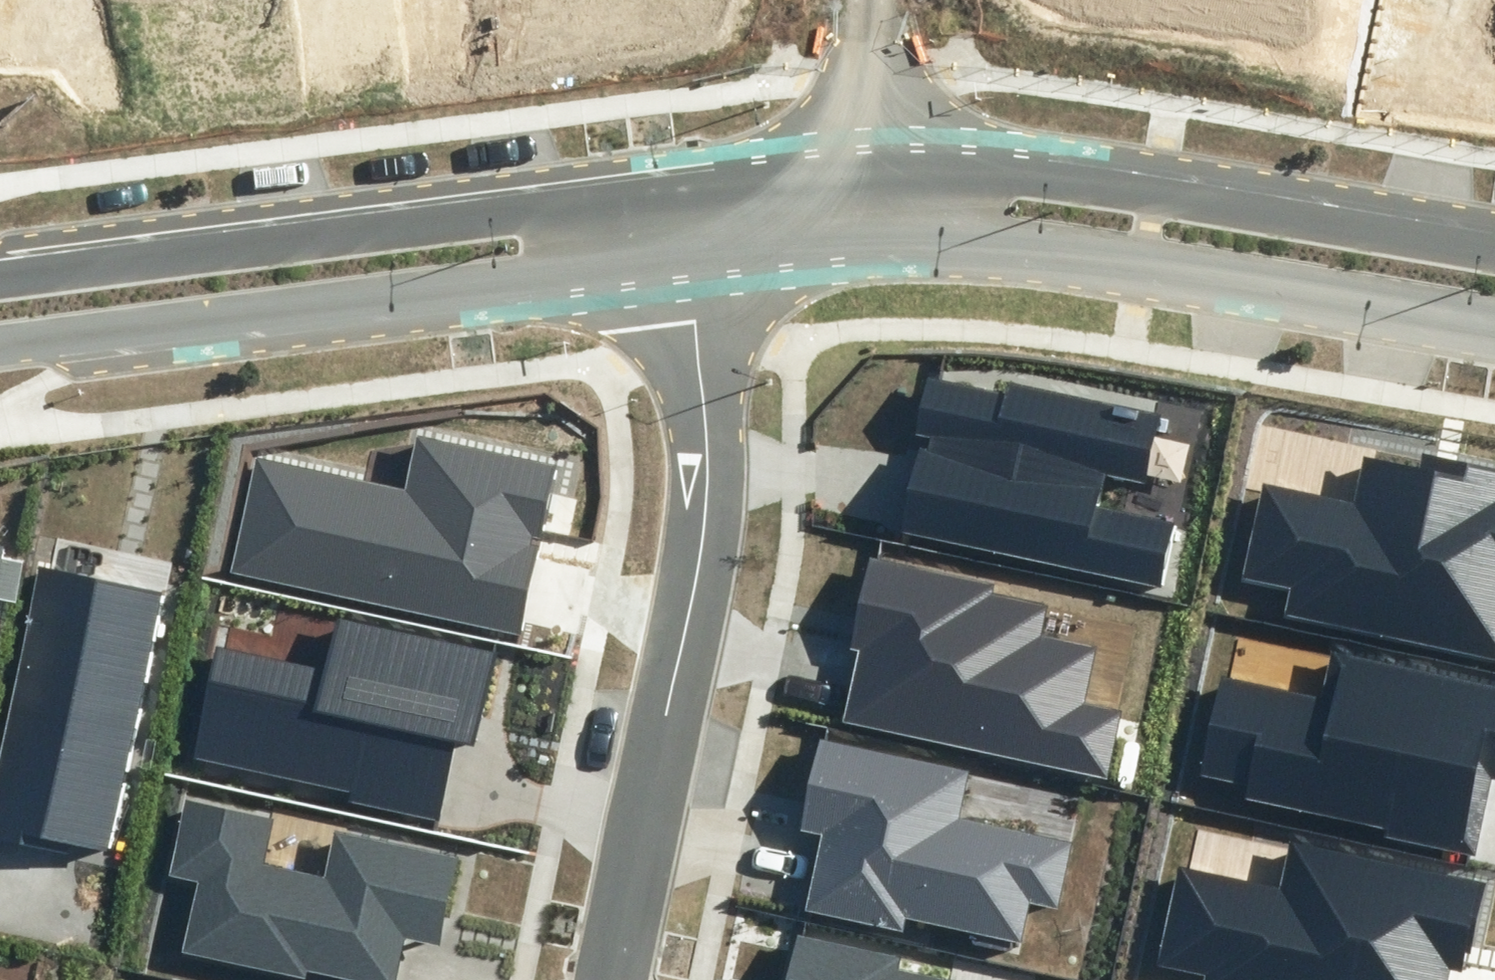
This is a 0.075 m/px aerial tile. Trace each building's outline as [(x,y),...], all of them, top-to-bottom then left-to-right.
[(900,533),(1167,591),(1183,519),(1102,502),(1108,478),(1147,487),(1162,418),(1010,385),(1008,396),(928,379),(917,433),(932,437),(930,450),(919,448),(900,533)] [(406,490),(256,457),(231,571),(519,635),(557,467),(418,436),(406,490)] [(1494,658),(1494,469),(1422,453),(1419,467),(1364,455),(1353,507),(1265,488),(1246,579),(1291,589),(1286,613),(1494,658)] [(15,602),(24,558),(5,555),(7,544),(0,542),(0,599),(15,602)] [(844,721),(1105,776),(1118,714),(1081,706),(1093,648),(1040,637),(1047,605),(993,594),(995,582),(869,555),(849,649),(858,651),(844,721)] [(37,567),(0,744),(0,840),(69,854),(70,844),(108,850),(162,595),(37,567)] [(494,652),(339,619),(327,673),(219,650),(196,758),(350,791),(348,802),(439,821),(456,742),(474,746),(494,652)] [(1330,651),(1320,696),(1220,675),(1200,772),(1248,782),(1244,798),(1383,826),(1381,836),(1462,852),(1487,734),(1494,736),(1494,685),(1330,651)] [(805,909),(902,930),(905,917),(1023,942),(1031,905),(1059,911),(1074,842),(960,817),(970,771),(821,739),(801,830),(821,834),(805,909)] [(186,796),(169,877),(198,882),(184,952),(304,977),(306,970),(354,979),(395,979),(404,938),(440,945),(458,857),(333,831),(324,876),(264,864),(274,815),(186,796)] [(1453,948),(1471,952),(1486,882),(1290,839),(1279,887),(1177,865),(1155,964),(1205,975),(1204,979),(1446,979),(1453,948)] [(897,971),(901,957),(798,934),(788,979),(937,979),(897,971)]
